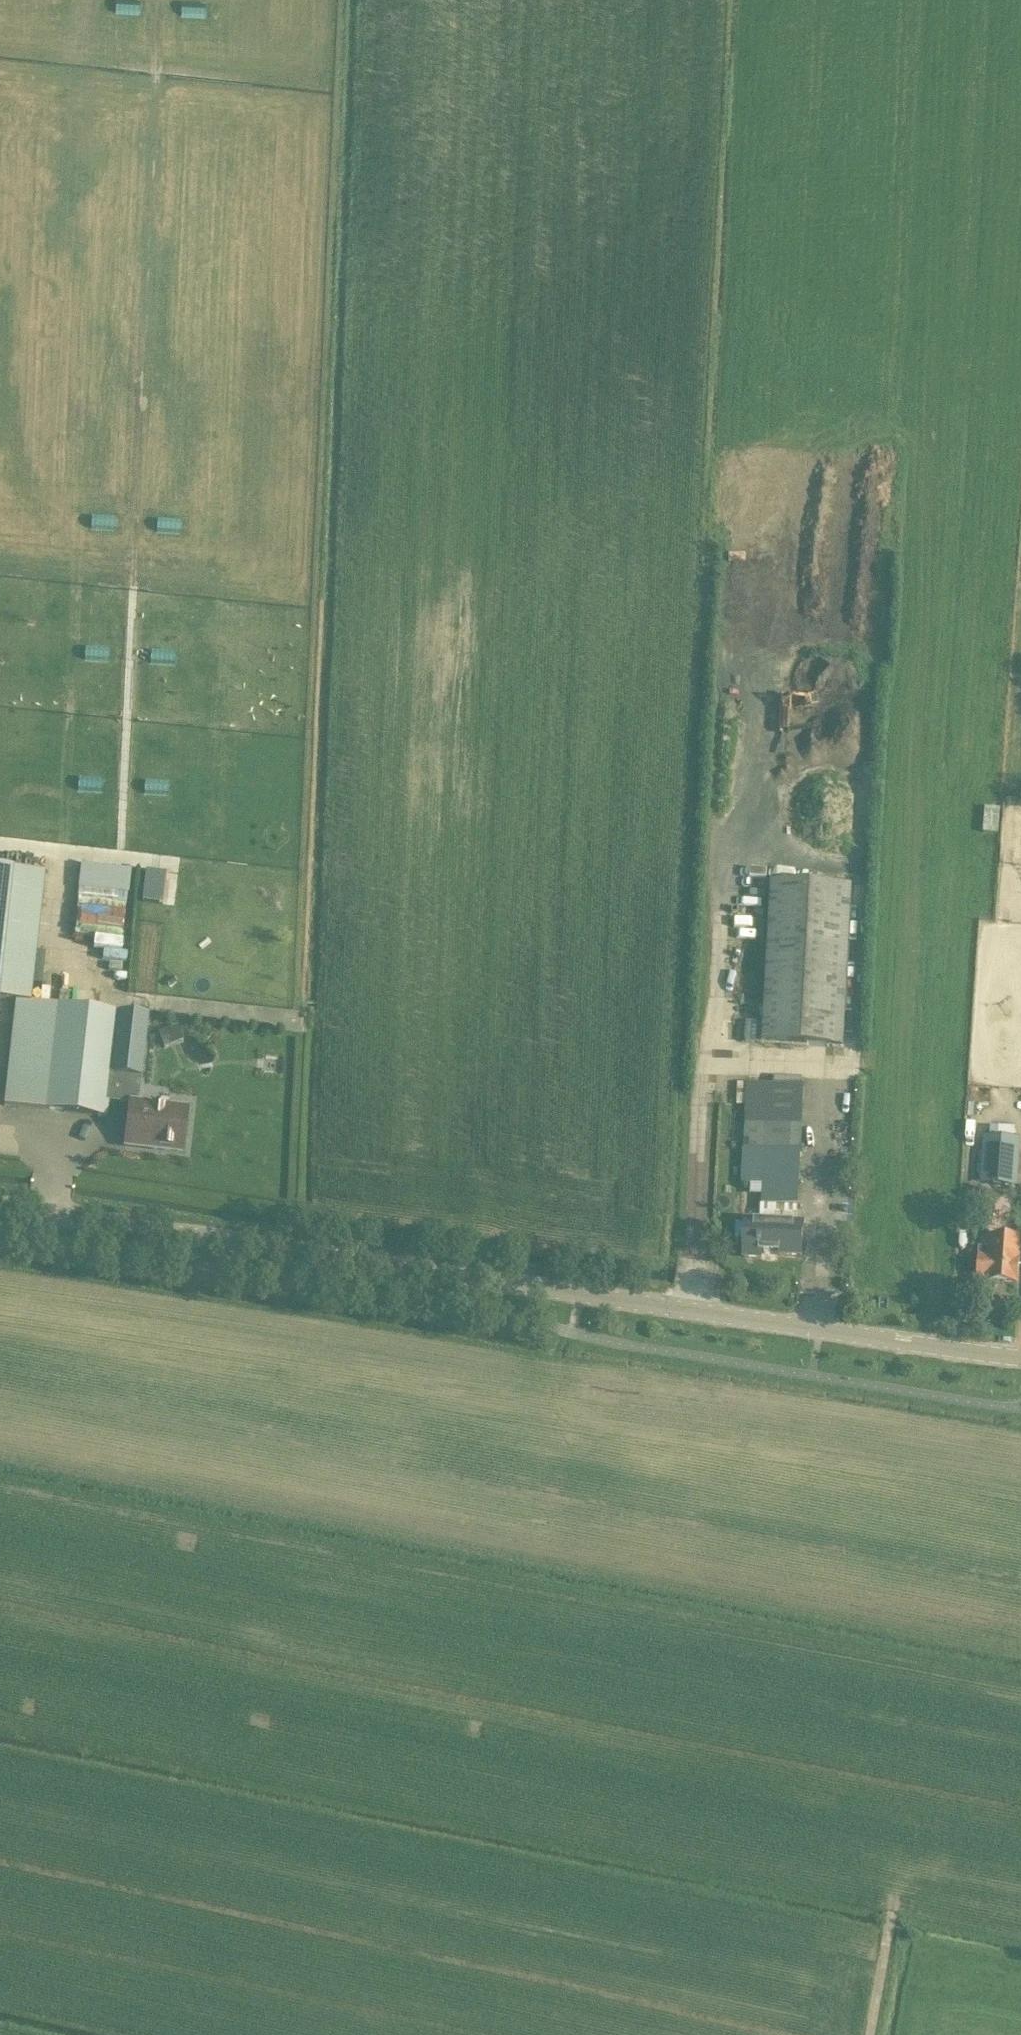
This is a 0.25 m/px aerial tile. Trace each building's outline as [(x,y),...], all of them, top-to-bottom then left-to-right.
[(165,902),(167,870),(145,869),(144,901),(165,902)] [(16,1001),(31,1002),(37,951),(3,947),(11,871),(0,870),(0,999),(16,1001)] [(89,881),(78,984),(115,988),(127,885),(89,881)] [(744,1043),(761,1043),(843,1048),(851,888),(769,884),(767,918),(727,916),(726,939),(766,941),(762,1023),(745,1022),(744,1043)] [(16,1001),(4,1106),(107,1117),(109,1102),(112,1077),(119,1012),(31,1002),(16,1001)] [(121,1012),(114,1077),(142,1080),(149,1015),(121,1012)] [(142,1080),(114,1077),(111,1105),(129,1107),(130,1104),(132,1104),(132,1103),(139,1104),(142,1080)] [(762,1208),(797,1210),(804,1086),(748,1083),(743,1184),(763,1185),(762,1208)] [(189,1109),(139,1104),(132,1103),(132,1104),(127,1144),(155,1147),(155,1150),(184,1153),(189,1109)] [(1012,1185),(1015,1141),(984,1139),(981,1183),(1012,1185)] [(803,1225),(797,1224),(746,1222),(745,1247),(762,1248),(763,1244),(802,1246),(803,1225)] [(992,1238),(991,1250),(980,1250),(978,1280),(1018,1283),(1020,1240),(992,1238)]
